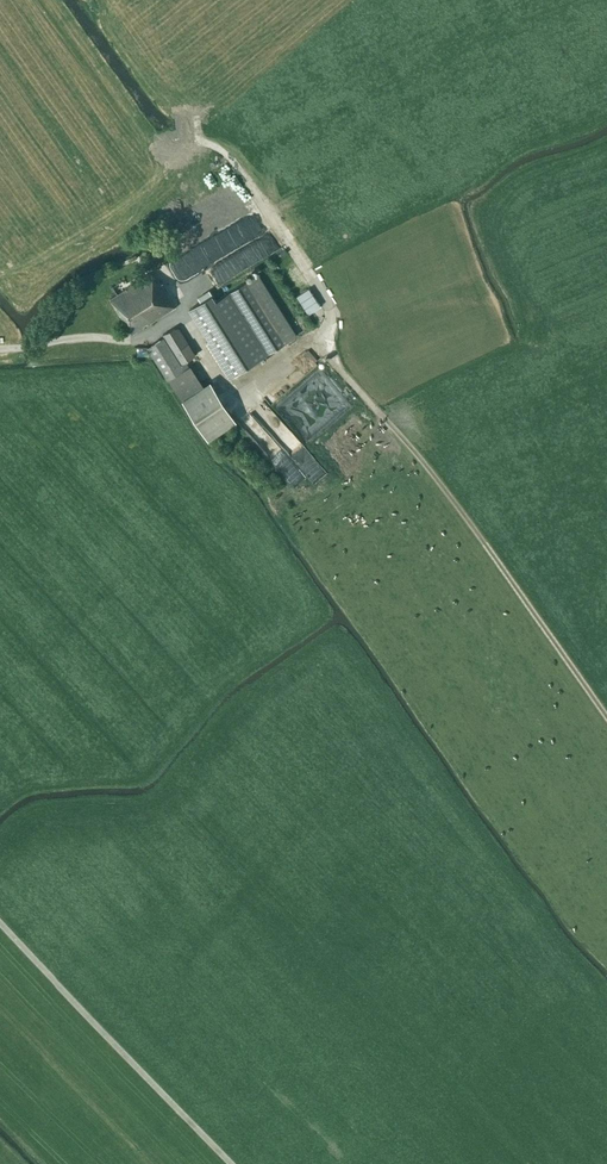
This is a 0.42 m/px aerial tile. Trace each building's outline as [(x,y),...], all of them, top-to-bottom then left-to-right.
[(156,281),(151,273),(110,299),(132,334),(175,307),(158,280),(156,281)] [(216,301),(209,290),(198,297),(200,301),(189,308),(193,315),(231,376),(284,343),(297,334),(258,274),(246,282),(216,301)] [(309,313),(320,306),(310,290),(299,297),(309,313)] [(191,365),(189,366),(186,361),(196,355),(178,326),(163,335),(164,337),(148,348),(168,380),(169,379),(182,399),(208,439),(236,420),(210,380),(203,385),(191,365)] [(251,411),(245,416),(252,424),(258,419),(251,411)] [(270,456),(296,487),(310,475),(315,481),(328,470),(303,440),(288,452),(283,446),(270,456)]
